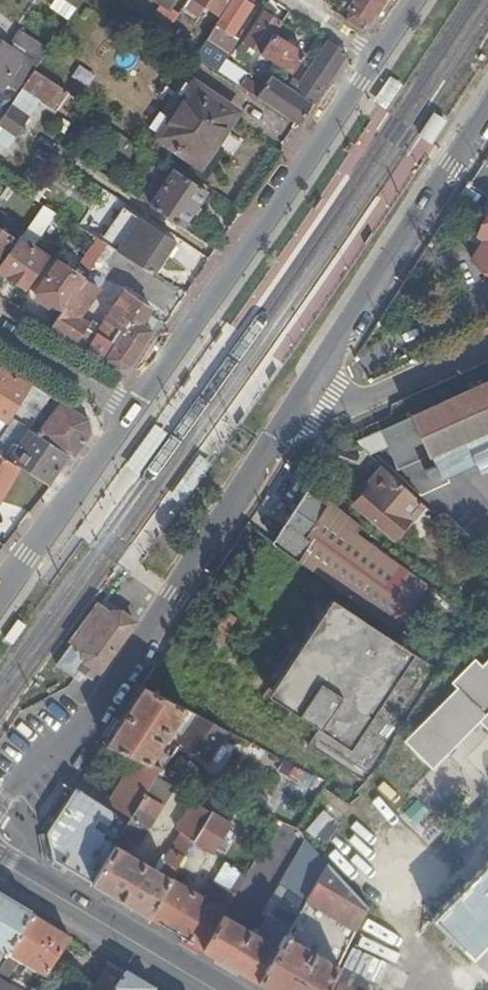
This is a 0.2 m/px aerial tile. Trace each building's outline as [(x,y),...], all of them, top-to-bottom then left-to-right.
[(51,4),(70,16),(75,8),(63,0),(54,0),(51,4)] [(80,0),(63,0),(75,8),(80,0)] [(177,13),(191,24),(202,7),(215,15),(225,0),(186,0),(177,13)] [(215,71),(222,60),(227,54),(220,49),(230,34),(231,35),(233,30),(250,5),(243,0),(230,0),(194,57),(215,71)] [(361,31),(381,0),(353,0),(347,9),(350,11),(344,19),(361,31)] [(148,27),(149,27),(162,36),(177,13),(167,7),(163,4),(148,27)] [(259,53),(271,35),(278,24),(262,13),(235,54),(241,58),(249,47),(259,53)] [(220,49),(227,54),(239,34),(233,30),(231,35),(230,34),(220,49)] [(24,51),(40,61),(47,50),(17,32),(10,42),(24,51)] [(259,55),(267,60),(288,74),(303,55),(271,35),(259,53),(259,55)] [(237,86),(297,126),(344,55),(330,46),(333,42),(328,39),(292,93),(268,77),(260,88),(252,83),(244,77),(237,86)] [(18,65),(16,64),(4,56),(9,48),(0,42),(0,90),(1,90),(18,65)] [(16,64),(21,56),(9,48),(4,56),(16,64)] [(32,74),(33,71),(40,61),(24,51),(21,56),(16,64),(18,65),(32,74)] [(245,75),(244,77),(252,83),(267,60),(259,55),(245,75)] [(215,71),(237,86),(244,77),(245,75),(222,60),(215,71)] [(66,92),(33,71),(32,74),(0,120),(0,121),(0,145),(5,149),(37,101),(54,111),(66,92)] [(217,133),(218,133),(220,130),(221,131),(234,112),(184,80),(170,102),(217,133)] [(198,160),(218,133),(217,133),(170,102),(150,131),(198,164),(200,161),(198,160)] [(419,134),(432,143),(447,120),(434,112),(419,134)] [(180,226),(181,227),(204,193),(167,168),(162,165),(139,199),(141,200),(180,226)] [(39,173),(25,194),(38,202),(52,181),(39,173)] [(134,211),(173,236),(180,226),(141,200),(134,211)] [(106,245),(150,272),(170,241),(116,205),(95,237),(106,245)] [(54,212),(43,206),(0,267),(0,268),(8,274),(7,276),(24,287),(47,255),(33,245),(54,212)] [(473,238),(479,243),(468,261),(487,275),(487,216),(473,238)] [(12,238),(0,230),(0,256),(12,238)] [(52,303),(62,310),(82,280),(83,279),(55,261),(34,293),(50,305),(52,303)] [(49,328),(118,369),(128,366),(157,320),(147,313),(150,309),(123,292),(100,326),(94,335),(85,329),(88,325),(78,318),(97,289),(82,280),(62,310),(49,328)] [(94,335),(100,326),(91,320),(88,325),(85,329),(94,335)] [(30,385),(0,368),(0,419),(6,423),(7,422),(14,426),(16,422),(10,417),(30,385)] [(27,428),(49,396),(30,385),(10,417),(16,422),(27,428)] [(377,432),(390,461),(487,420),(487,385),(377,432)] [(66,454),(72,457),(90,433),(88,419),(60,402),(40,427),(35,425),(31,431),(66,454)] [(390,461),(395,467),(469,437),(487,429),(487,420),(390,461)] [(17,466),(47,484),(66,454),(31,431),(27,428),(7,460),(17,466)] [(17,466),(7,460),(0,456),(0,494),(17,466)] [(350,505),(389,539),(418,505),(378,469),(350,505)] [(302,494),(266,543),(392,634),(422,591),(360,548),(366,539),(353,529),(355,526),(326,502),(321,508),(302,494)] [(451,513),(440,526),(467,550),(478,537),(451,513)] [(435,672),(331,603),(268,697),(372,766),(435,672)] [(111,614),(97,605),(69,643),(71,644),(55,665),(73,678),(78,670),(90,679),(96,671),(98,672),(134,621),(119,611),(111,614)] [(224,733),(136,686),(99,743),(133,759),(145,765),(154,750),(152,750),(158,740),(153,737),(157,731),(162,734),(164,730),(175,736),(170,743),(174,746),(205,763),(224,733)] [(443,744),(452,753),(465,741),(475,750),(487,738),(487,702),(443,744)] [(452,753),(476,777),(487,765),(487,763),(475,750),(465,741),(452,753)] [(443,744),(425,761),(455,792),(465,786),(476,777),(452,753),(443,744)] [(145,765),(133,759),(121,777),(143,790),(156,770),(145,765)] [(128,812),(110,841),(84,882),(142,916),(165,879),(188,843),(206,813),(188,803),(172,828),(179,834),(162,861),(165,864),(161,870),(157,867),(154,872),(117,851),(120,846),(116,843),(120,837),(134,845),(168,791),(157,785),(164,773),(159,771),(156,770),(143,790),(128,812)] [(143,790),(121,777),(108,800),(128,812),(143,790)] [(39,834),(44,858),(84,882),(110,841),(99,834),(103,827),(100,823),(107,812),(70,788),(39,834)] [(216,797),(206,813),(188,843),(206,854),(236,806),(216,797)] [(300,839),(256,913),(284,930),(323,863),(300,839)] [(487,945),(487,860),(434,916),(476,958),(487,945)] [(330,865),(309,899),(358,929),(371,906),(330,865)] [(174,884),(165,879),(142,916),(197,949),(218,915),(231,893),(224,889),(213,907),(206,903),(210,897),(202,892),(198,898),(181,889),(184,884),(177,879),(174,884)] [(31,915),(0,896),(0,967),(31,915)] [(31,915),(0,967),(0,989),(39,989),(70,939),(31,915)] [(218,915),(197,949),(252,981),(280,935),(274,931),(266,943),(245,931),(248,925),(242,922),(239,927),(218,915)] [(258,980),(274,989),(327,989),(340,965),(321,953),(324,948),(319,945),(309,960),(305,958),(311,947),(288,934),(258,980)] [(387,963),(354,947),(347,963),(380,979),(387,963)] [(106,961),(89,989),(114,989),(125,973),(106,961)] [(114,989),(152,989),(125,973),(114,989)]
